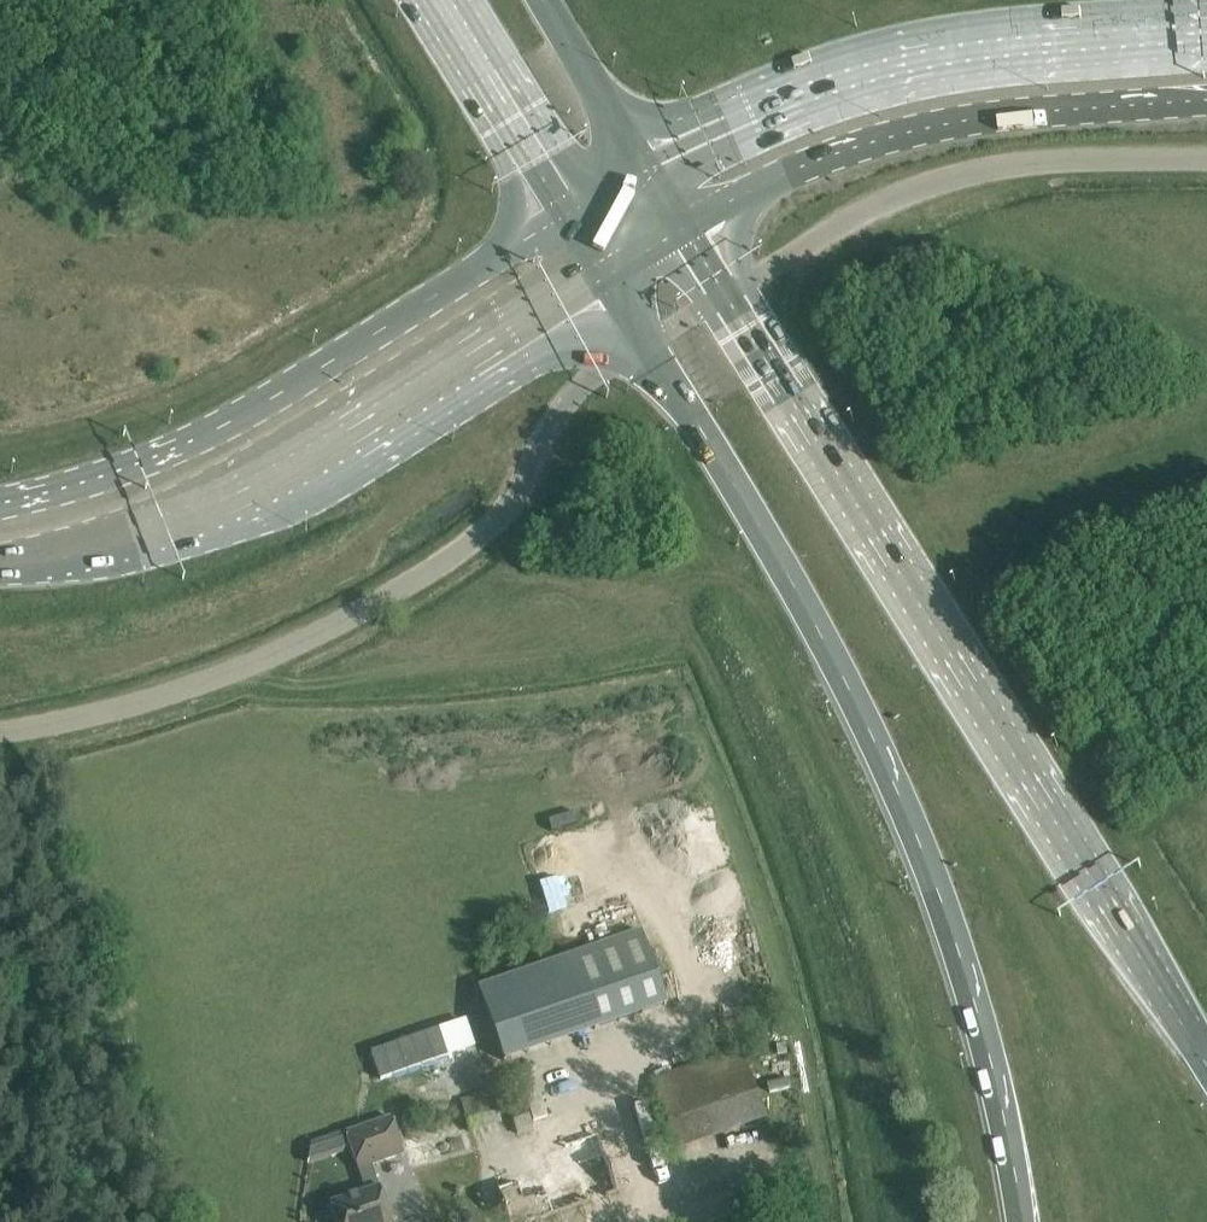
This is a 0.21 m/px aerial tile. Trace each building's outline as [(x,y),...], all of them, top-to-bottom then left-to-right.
[(641,930),(478,969),(506,1052),(666,1004),(641,930)] [(774,1120),(756,1050),(660,1074),(677,1144),(774,1120)] [(391,1116),(345,1132),(358,1171),(371,1166),(404,1155),(391,1116)] [(503,1206),(508,1221),(531,1221),(617,1193),(597,1136),(544,1154),(551,1172),(497,1190),(503,1206)] [(330,1204),(335,1220),(336,1221),(391,1221),(385,1203),(379,1187),(371,1166),(358,1171),(365,1192),(330,1204)]
